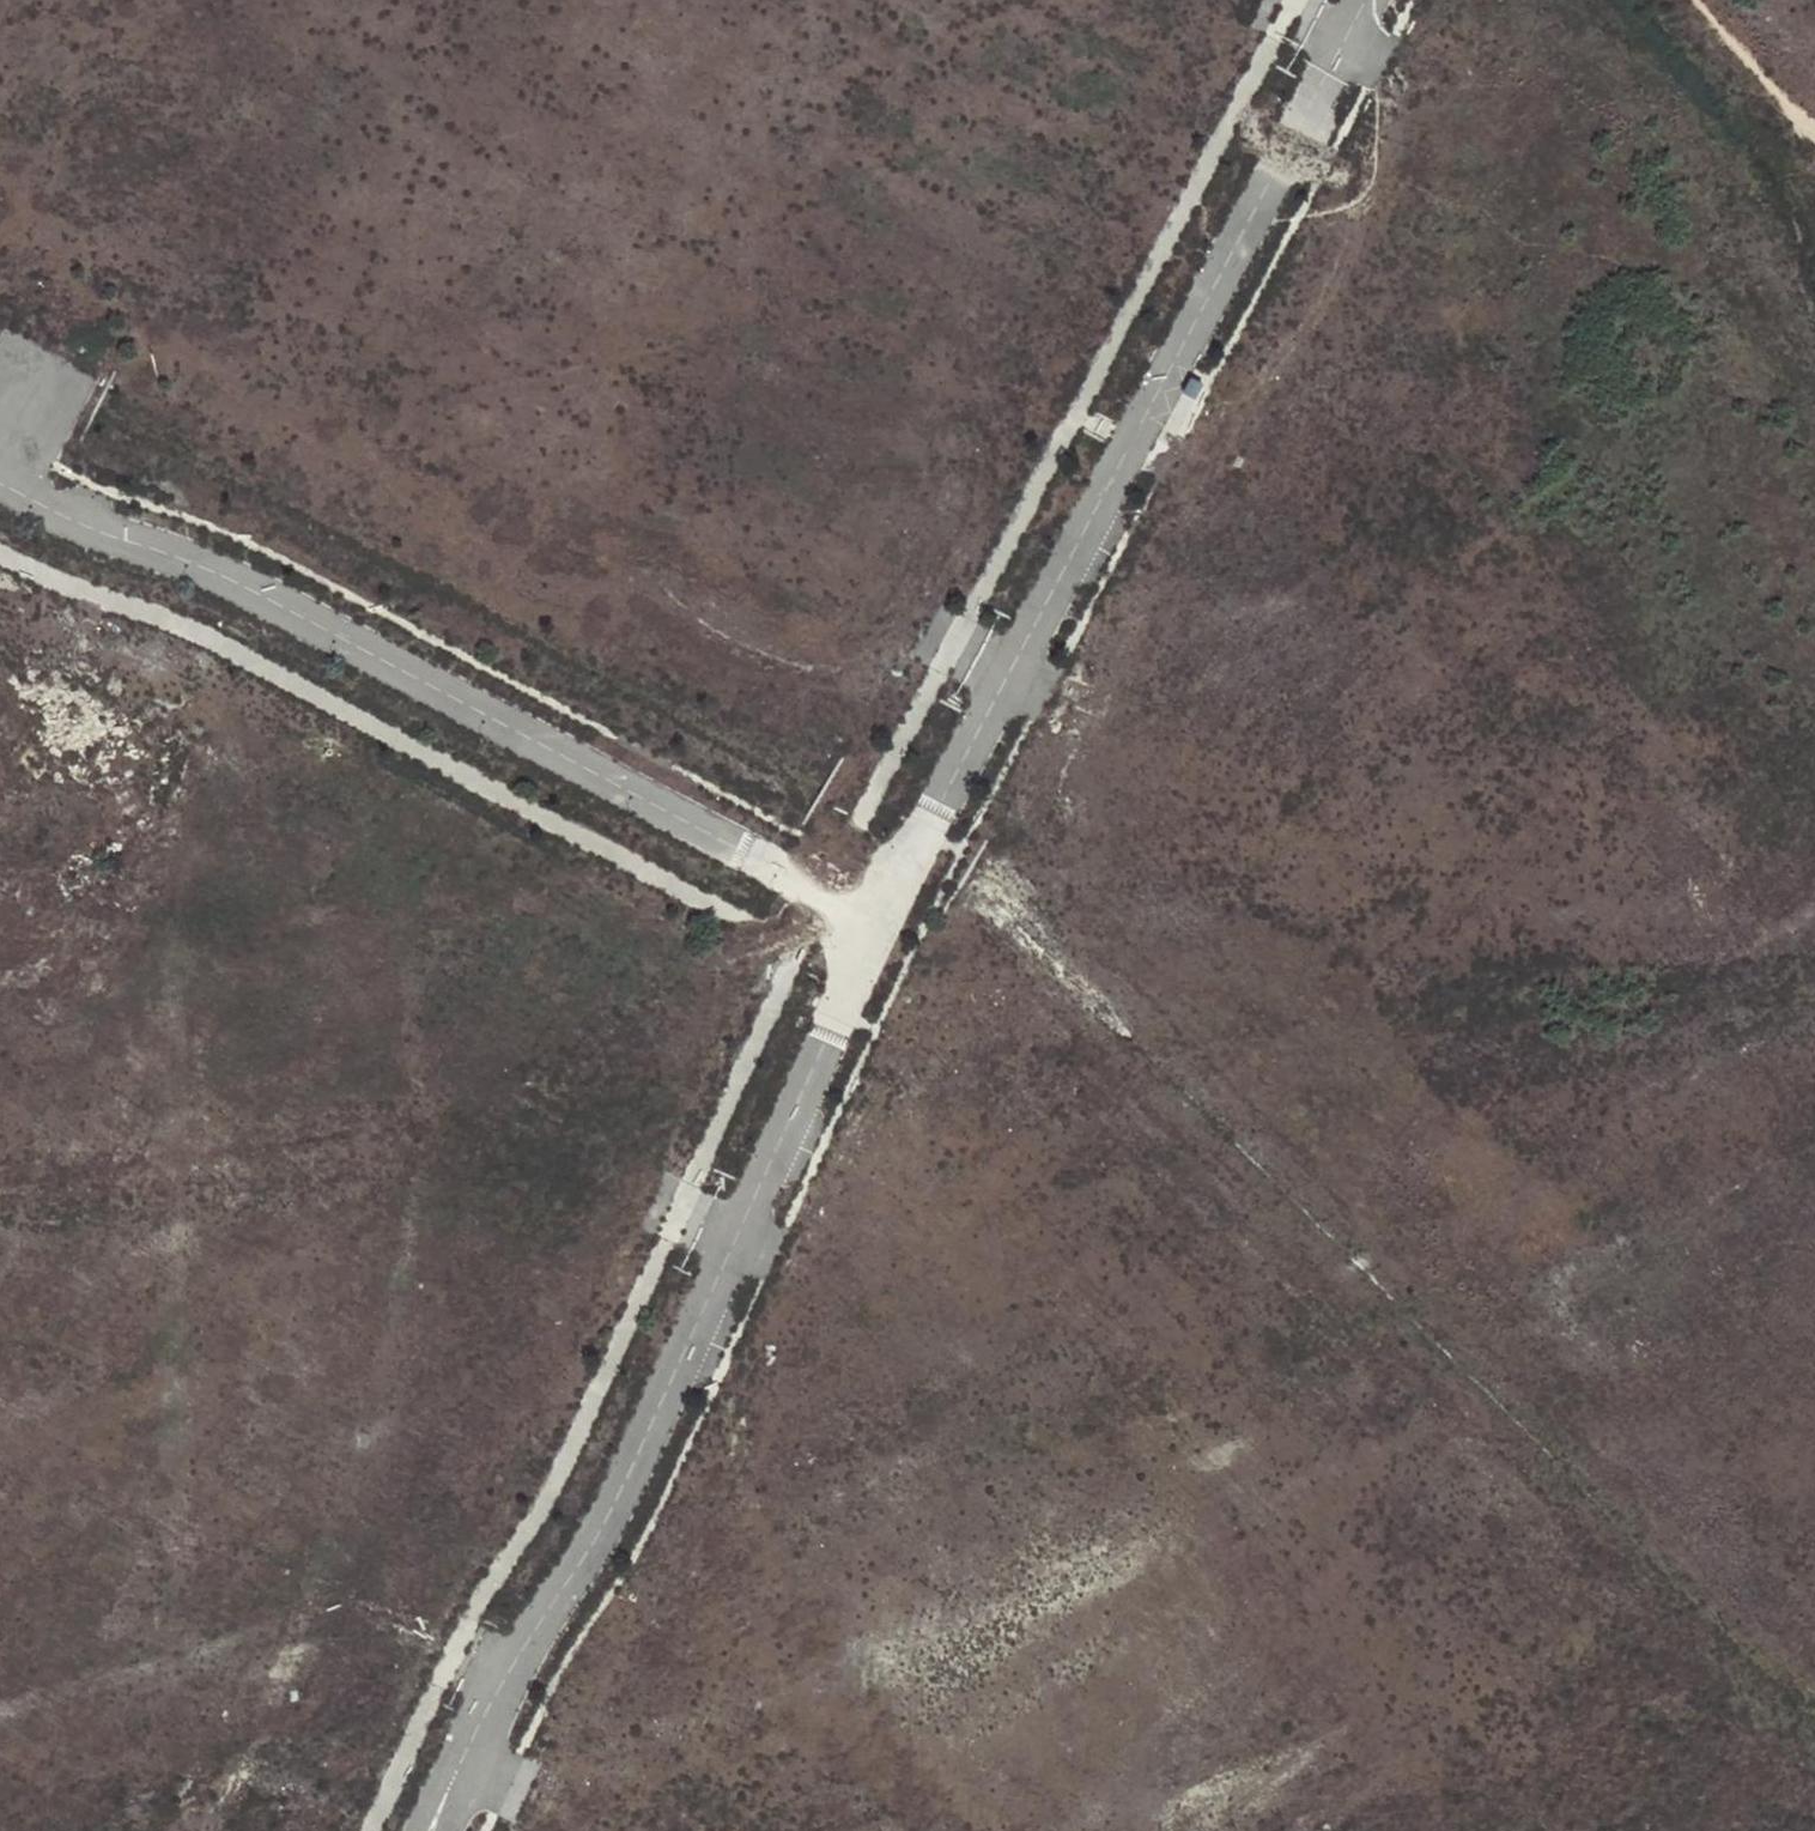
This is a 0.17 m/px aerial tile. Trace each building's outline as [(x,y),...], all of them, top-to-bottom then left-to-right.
[(1194,377),(1186,393),(1195,398),(1203,382),(1194,377)]
